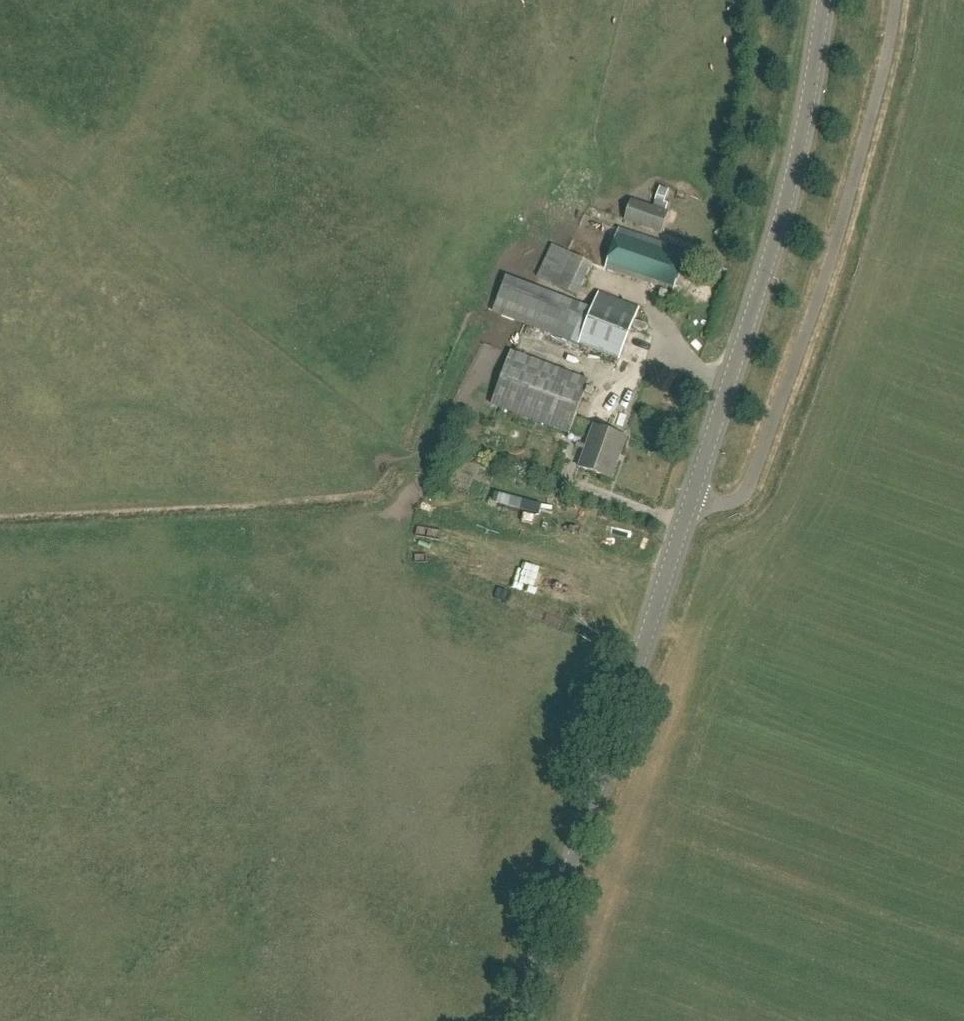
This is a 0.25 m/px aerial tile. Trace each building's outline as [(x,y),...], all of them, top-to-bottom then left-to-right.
[(669,213),(630,200),(623,221),(661,234),(669,213)] [(661,244),(620,230),(606,270),(651,285),(650,287),(672,294),(685,254),(661,246),(661,244)] [(592,265),(553,246),(538,278),(577,297),(592,265)] [(592,311),(506,278),(493,313),(618,361),(638,309),(599,294),(592,311)] [(590,381),(512,352),(491,406),(569,436),(590,381)] [(625,438),(593,426),(578,468),(610,479),(625,438)] [(503,495),(500,506),(524,511),(526,500),(503,495)] [(505,595),(504,605),(524,606),(524,596),(505,595)]
